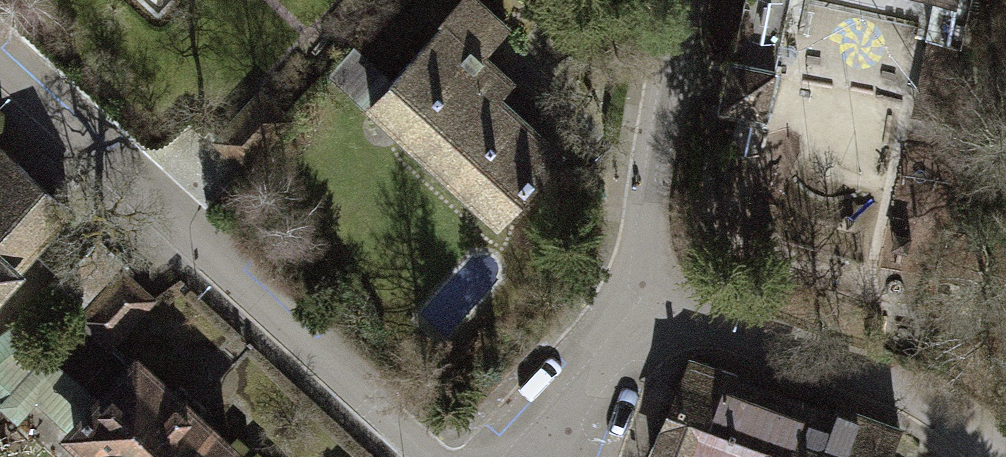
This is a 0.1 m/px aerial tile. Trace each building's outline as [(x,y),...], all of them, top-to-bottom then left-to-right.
[(442,22),(480,57),(504,31),(471,0),(462,0),(442,22)] [(733,60),(727,59),(718,107),(766,118),(776,70),(772,69),(785,9),(806,12),(808,2),(914,25),(912,34),(960,44),(970,0),(746,0),(733,60)] [(442,22),(385,84),(418,114),(398,135),(495,222),(556,156),(495,100),(509,84),(480,57),(442,22)] [(69,213),(0,148),(0,286),(69,213)] [(121,271),(77,318),(106,345),(151,298),(121,271)] [(229,453),(192,419),(203,407),(179,384),(167,397),(135,367),(100,403),(81,384),(43,357),(0,402),(0,408),(16,422),(36,401),(96,456),(225,456),(229,453)] [(732,390),(733,387),(723,384),(727,374),(695,363),(692,373),(679,368),(641,454),(649,456),(706,456),(732,390)] [(824,421),(732,390),(706,456),(811,456),(824,421)] [(811,456),(878,456),(888,431),(828,409),(824,421),(811,456)]
